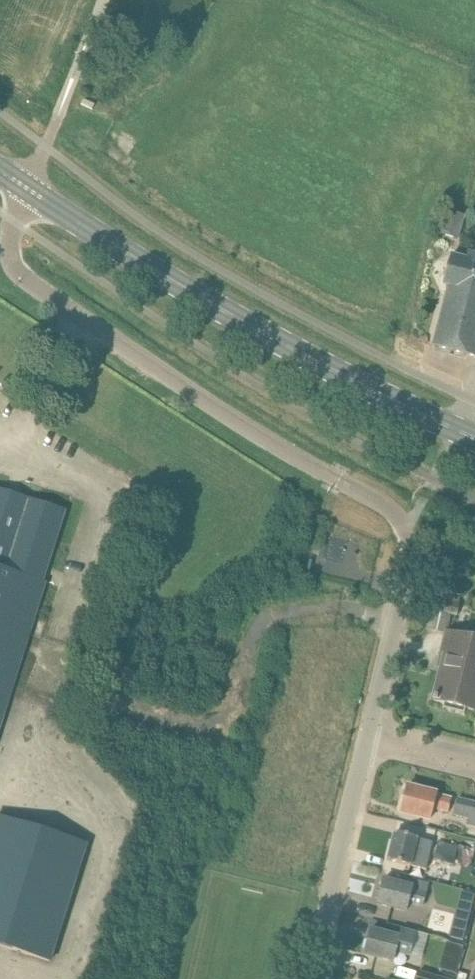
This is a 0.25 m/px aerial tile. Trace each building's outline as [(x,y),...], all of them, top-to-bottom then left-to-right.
[(459,240),(466,216),(448,211),(441,235),(459,240)] [(469,253),(467,260),(451,256),(444,284),(449,286),(438,327),(433,346),(474,357),(474,255),(469,253)] [(59,530),(65,511),(0,490),(0,727),(45,583),(43,582),(59,530)] [(431,611),(453,616),(457,617),(462,597),(449,594),(450,586),(449,583),(440,582),(438,583),(436,593),(438,593),(437,599),(434,599),(431,611)] [(448,635),(446,634),(442,653),(447,654),(442,673),(441,673),(433,701),(474,712),(474,681),(469,679),(474,657),(474,642),(448,635)] [(433,809),(448,813),(452,799),(436,795),(437,794),(408,787),(401,813),(430,820),(433,809)] [(458,799),(454,815),(469,818),(467,825),(474,826),(474,803),(458,799)] [(50,962),(87,845),(0,818),(0,946),(50,962)] [(433,843),(415,838),(396,833),(389,861),(410,866),(414,851),(429,855),(433,843)] [(471,868),(474,854),(474,852),(460,848),(460,846),(439,841),(435,860),(455,865),(455,864),(471,868)] [(413,887),(384,880),(378,905),(407,912),(409,903),(424,907),(427,894),(413,891),(413,887)] [(452,925),(449,938),(463,941),(466,929),(452,925)] [(371,930),(365,955),(393,962),(396,953),(409,956),(415,933),(401,930),(399,937),(371,930)] [(447,943),(443,956),(460,961),(463,948),(447,943)]
